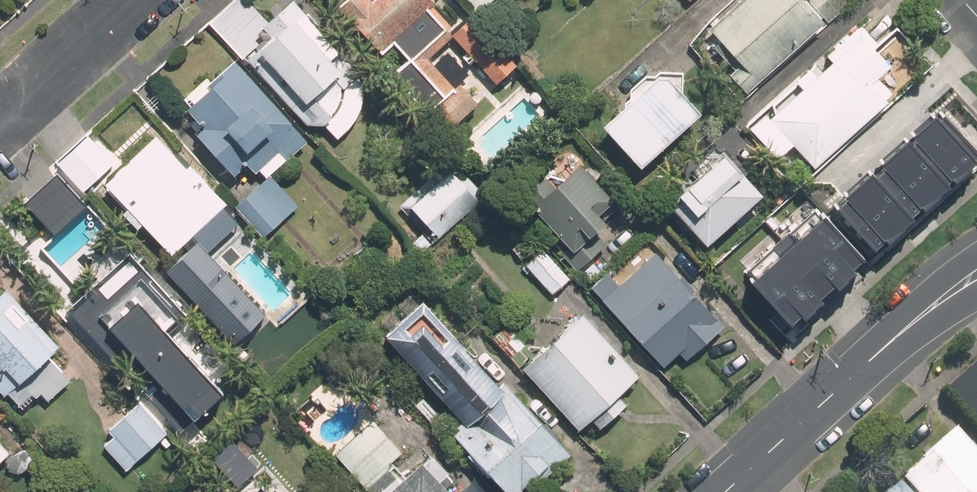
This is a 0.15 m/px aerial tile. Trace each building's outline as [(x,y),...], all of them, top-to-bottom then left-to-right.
[(244,59),(304,125),(322,126),(334,140),(340,136),(347,129),(353,121),(357,112),(360,102),(361,92),(360,84),(355,78),(358,76),(298,11),(289,1),(267,20),(248,0),(236,0),(214,20),(247,57),(244,59)] [(340,5),(388,58),(403,45),(396,37),(435,1),(434,0),(346,0),(340,5)] [(476,13),(491,0),(464,0),(476,13)] [(846,0),(797,0),(740,0),(710,28),(721,40),(716,46),(737,68),(731,74),(746,91),(822,22),(846,0)] [(514,67),(470,19),(452,36),(496,84),(514,67)] [(771,109),(750,129),(772,155),(789,139),(813,166),(814,166),(886,101),(870,84),(889,67),(860,36),(774,113),(771,109)] [(306,139),(232,58),(209,80),(204,74),(182,95),(190,105),(186,108),(204,128),(198,134),(234,174),(248,161),(255,170),(260,166),(267,174),(306,139)] [(663,73),(608,123),(644,163),(703,109),(670,74),(663,73)] [(832,210),(874,257),(976,165),(976,128),(954,102),(832,210)] [(184,167),(155,136),(106,182),(129,207),(122,213),(135,227),(142,222),(170,252),(225,203),(188,163),(184,167)] [(757,199),(740,179),(744,175),(726,154),(694,183),(676,164),(653,185),(671,204),(667,207),(703,247),(757,199)] [(426,223),(417,232),(429,246),(483,197),(452,164),(408,203),(426,223)] [(544,180),(521,200),(566,250),(559,255),(574,271),(604,244),(593,232),(602,225),(595,217),(610,204),(575,166),(551,188),(544,180)] [(270,175),(237,205),(265,236),(298,206),(270,175)] [(52,232),(82,206),(56,176),(26,202),(52,232)] [(748,279),(789,325),(860,263),(819,217),(748,279)] [(234,352),(269,322),(195,239),(158,273),(217,339),(220,337),(234,352)] [(125,250),(78,293),(62,307),(121,374),(139,359),(192,419),(223,393),(169,331),(185,317),(125,250)] [(553,294),(569,280),(542,250),(526,265),(553,294)] [(607,271),(590,287),(662,367),(678,353),(685,361),(723,326),(655,251),(619,283),(607,271)] [(5,288),(0,292),(0,391),(2,393),(5,390),(20,407),(38,391),(45,400),(69,378),(46,352),(55,344),(5,288)] [(388,335),(464,419),(458,425),(461,429),(456,433),(510,491),(518,491),(533,478),(538,483),(570,454),(505,382),(500,386),(424,303),(388,335)] [(601,426),(627,403),(618,393),(639,374),(582,312),(524,365),(581,427),(592,416),(601,426)] [(164,434),(137,404),(107,432),(112,437),(101,447),(124,471),(164,434)] [(400,451),(373,423),(336,456),(363,485),(400,451)] [(955,428),(902,476),(916,491),(976,491),(976,452),(955,428)] [(11,449),(0,436),(0,459),(11,449)] [(424,465),(421,462),(400,481),(389,468),(368,487),(373,491),(460,491),(430,459),(424,465)] [(900,480),(887,491),(910,491),(900,480)]
